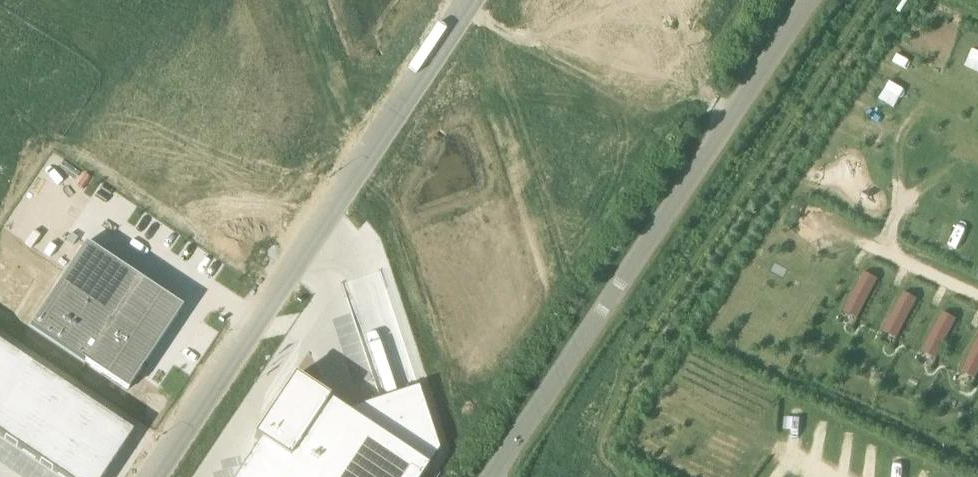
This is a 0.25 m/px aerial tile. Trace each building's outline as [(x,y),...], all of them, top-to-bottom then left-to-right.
[(61,8),(67,0),(49,0),(61,8)] [(125,13),(134,0),(106,0),(125,13)] [(182,312),(85,248),(30,331),(126,395),(182,312)] [(864,273),(842,313),(856,320),(877,280),(877,279),(864,273)] [(881,334),(895,341),(916,300),(903,293),(881,334)] [(942,313),(921,354),(934,361),(956,321),(942,313)] [(973,382),(977,372),(977,339),(959,374),(973,382)] [(26,362),(0,345),(0,401),(26,362)] [(0,401),(0,437),(19,449),(61,386),(26,362),(0,401)] [(438,451),(417,388),(343,412),(327,402),(328,401),(326,399),(325,400),(293,379),(254,437),(253,436),(252,438),(253,439),(258,443),(236,476),(421,476),(438,451)] [(61,386),(19,449),(54,473),(96,410),(61,386)] [(54,473),(60,476),(103,476),(132,433),(96,410),(54,473)]
